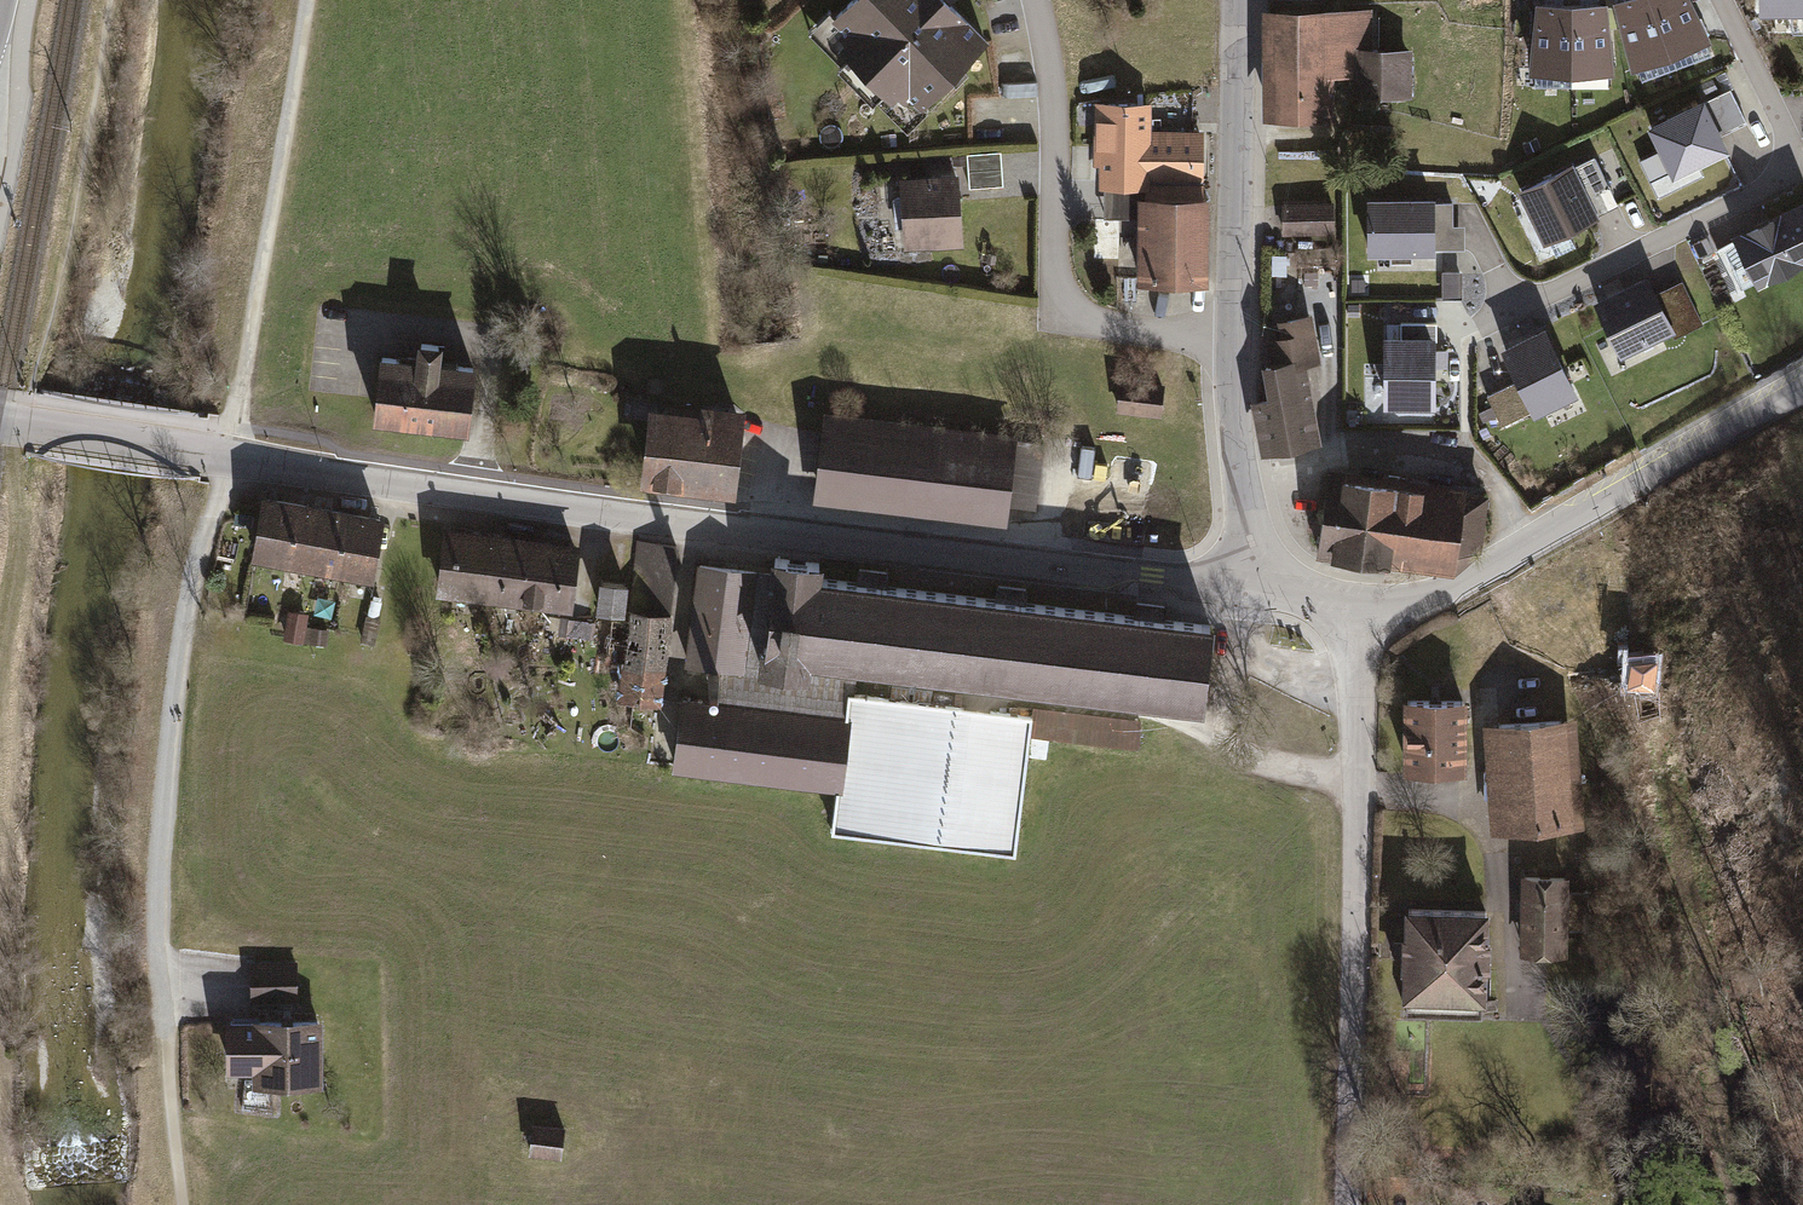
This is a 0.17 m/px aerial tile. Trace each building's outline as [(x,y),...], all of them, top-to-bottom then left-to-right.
[(827,10),(845,28),(833,40),(888,94),(894,88),(899,93),(905,87),(920,102),(988,33),(954,0),(836,0),(827,10)] [(1571,0),(1533,0),(1527,67),(1570,66),(1571,0)] [(1570,66),(1613,66),(1607,0),(1571,0),(1570,66)] [(1653,0),(1613,0),(1631,62),(1670,48),(1653,0)] [(1670,48),(1710,34),(1694,0),(1653,0),(1670,48)] [(1755,10),(1802,10),(1802,0),(1755,0),(1755,10)] [(1372,3),(1262,5),(1264,114),(1332,113),(1331,74),(1353,73),(1354,91),(1412,90),(1411,43),(1372,44),(1372,3)] [(1731,86),(1705,98),(1722,132),(1747,120),(1731,86)] [(1729,147),(1722,132),(1705,98),(1704,94),(1648,120),(1673,173),(1729,147)] [(1150,101),(1092,100),(1091,162),(1097,162),(1096,181),(1202,183),(1203,129),(1190,129),(1158,128),(1150,128),(1150,101)] [(1190,111),(1158,111),(1158,128),(1190,129),(1190,111)] [(1000,149),(965,152),(968,187),(1003,184),(1000,149)] [(1591,149),(1571,159),(1598,213),(1618,203),(1591,149)] [(1571,159),(1515,187),(1541,241),(1598,213),(1571,159)] [(943,170),(897,173),(902,243),(960,239),(956,170),(943,170)] [(1137,192),(1136,278),(1207,279),(1208,192),(1137,192)] [(1434,193),(1365,194),(1365,249),(1465,248),(1464,224),(1452,224),(1452,200),(1434,201),(1434,193)] [(1800,196),(1728,231),(1755,286),(1802,263),(1802,202),(1800,196)] [(1332,199),(1281,201),(1282,233),(1333,231),(1332,199)] [(1460,269),(1441,269),(1442,296),(1461,296),(1460,269)] [(1674,328),(1656,291),(1648,274),(1593,300),(1605,325),(1620,355),(1674,328)] [(1656,291),(1674,328),(1677,334),(1702,322),(1681,279),(1656,291)] [(1267,391),(1254,394),(1265,447),(1320,435),(1305,361),(1321,358),(1311,309),(1276,316),(1279,331),(1264,334),(1268,356),(1260,357),(1267,391)] [(1517,379),(1532,410),(1577,389),(1546,322),(1500,343),(1517,379)] [(1434,330),(1382,331),(1383,404),(1435,403),(1434,330)] [(370,416),(465,426),(472,361),(435,357),(437,337),(412,334),(409,354),(377,350),(370,416)] [(1165,382),(1120,376),(1115,411),(1160,417),(1165,382)] [(1532,410),(1517,379),(1487,393),(1501,424),(1532,410)] [(696,406),(644,400),(635,480),(718,489),(731,491),(742,402),(697,396),(696,406)] [(1017,433),(827,407),(815,500),(1004,525),(1006,505),(1035,509),(1044,444),(1016,440),(1017,433)] [(1326,463),(1315,549),(1453,566),(1480,546),(1487,490),(1465,487),(1465,481),(1326,463)] [(380,522),(322,512),(266,501),(256,554),(370,575),(380,522)] [(474,525),(439,520),(429,589),(569,609),(579,540),(474,525)] [(628,605),(668,610),(676,545),(636,540),(628,605)] [(799,566),(771,562),(770,573),(758,673),(813,679),(815,666),(859,671),(1207,711),(1217,625),(822,579),(823,568),(799,566)] [(753,571),(699,565),(686,666),(722,672),(740,674),(753,571)] [(770,573),(753,571),(740,674),(722,672),(719,699),(845,715),(847,691),(856,692),(859,671),(815,666),(813,679),(758,673),(770,573)] [(625,579),(596,575),(593,606),(621,609),(625,579)] [(668,610),(628,605),(627,615),(610,613),(604,657),(622,660),(617,695),(658,700),(668,610)] [(305,613),(288,611),(284,638),(301,640),(303,624),(305,613)] [(378,618),(365,615),(360,640),(373,643),(378,618)] [(303,624),(301,640),(325,644),(327,627),(303,624)] [(856,692),(847,691),(845,715),(836,788),(830,830),(1015,853),(1029,733),(1032,713),(1005,710),(856,692)] [(719,699),(681,695),(672,767),(836,788),(845,715),(719,699)] [(1465,699),(1398,697),(1397,775),(1463,777),(1465,699)] [(1140,719),(1033,705),(1032,713),(1029,733),(1137,746),(1140,719)] [(1582,722),(1485,726),(1488,830),(1586,827),(1582,722)] [(1569,874),(1526,872),(1524,956),(1567,958),(1567,938),(1588,938),(1590,899),(1569,899),(1569,874)] [(1492,907),(1400,904),(1397,992),(1405,992),(1404,1014),(1483,1016),(1484,997),(1489,997),(1492,907)] [(297,961),(246,961),(245,1003),(296,1004),(297,961)] [(322,1015),(223,1015),(223,1064),(253,1064),(253,1082),(322,1082),(322,1015)] [(564,1126),(529,1121),(525,1153),(560,1158),(564,1126)]
